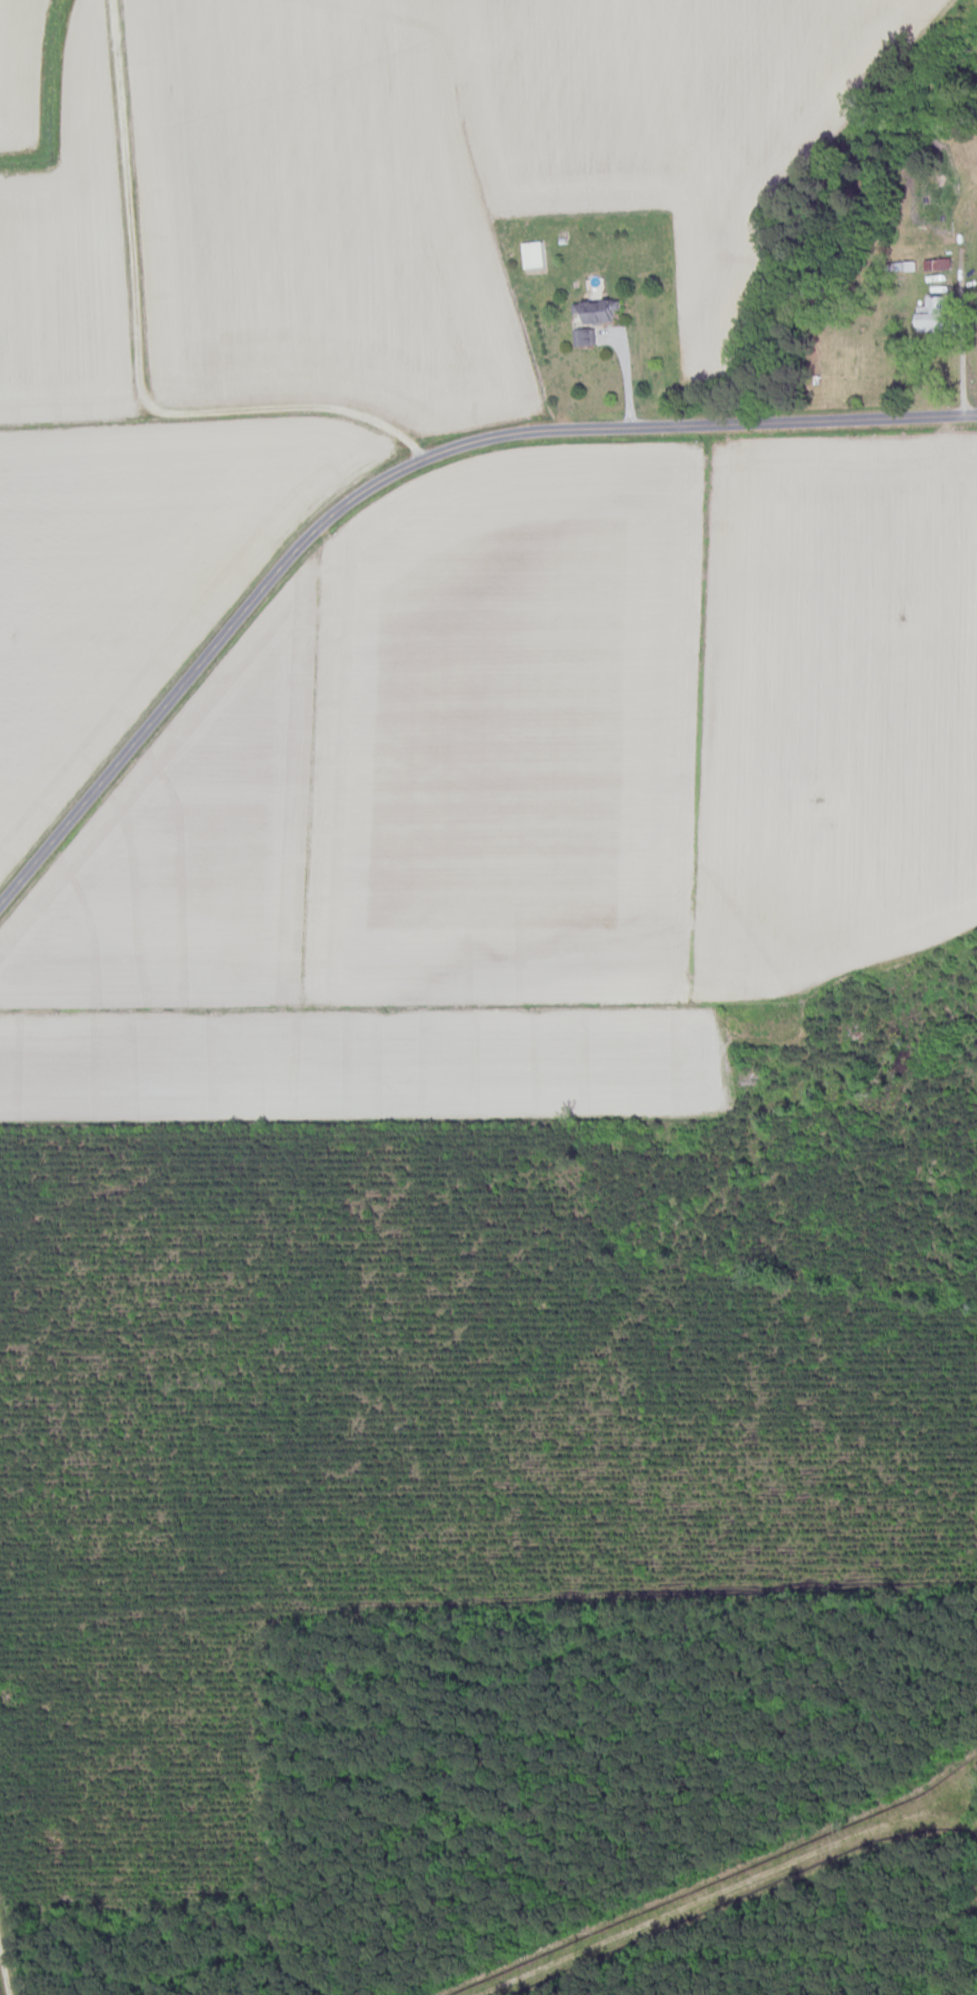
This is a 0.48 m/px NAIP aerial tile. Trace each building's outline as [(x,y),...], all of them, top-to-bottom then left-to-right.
[(520,245),(522,271),(543,268),(541,243),(520,245)] [(949,271),(949,260),(923,260),(923,271),(949,271)] [(916,333),(943,333),(943,297),(927,297),(927,315),(916,315),(916,333)] [(613,301),(573,302),(574,326),(614,325),(613,301)] [(588,346),(587,331),(574,332),(575,346),(588,346)]
